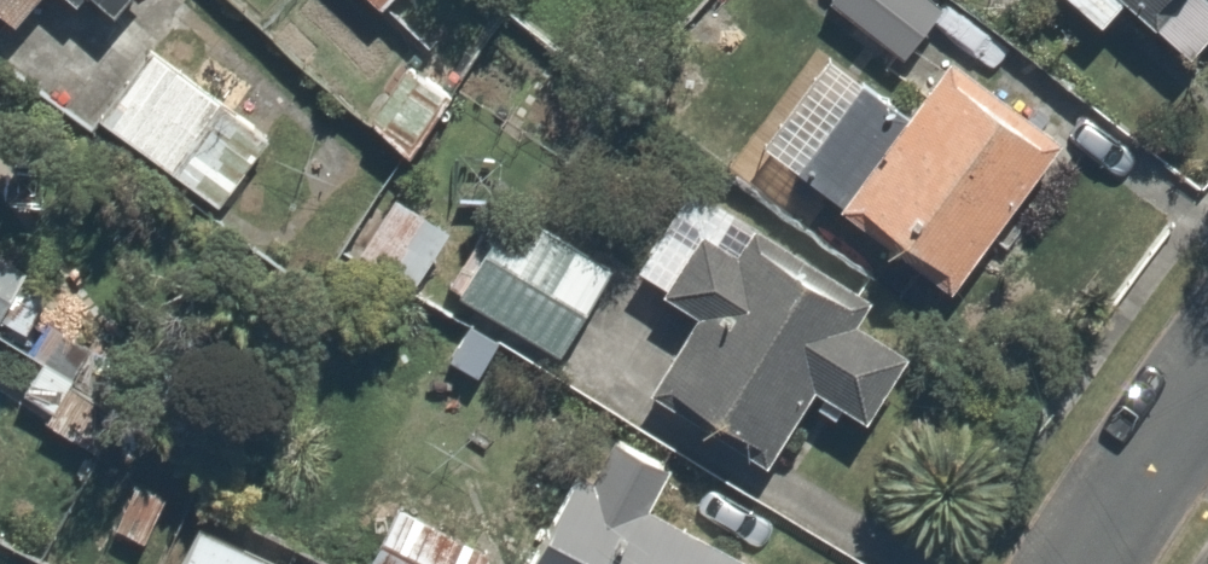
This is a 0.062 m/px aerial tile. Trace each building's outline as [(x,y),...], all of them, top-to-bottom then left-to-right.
[(810,4),(819,9),(904,66),(921,41),(948,0),(812,0),(810,4)] [(1102,15),(1115,0),(1084,0),(1102,15)] [(1187,36),(1207,11),(1207,0),(1143,0),(1187,36)] [(819,9),(739,128),(965,280),(1062,136),(921,41),(904,66),(819,9)] [(872,317),(885,293),(741,213),(679,178),(629,268),(691,302),(644,386),(758,449),(794,384),(855,417),(901,333),(872,317)] [(456,220),(375,185),(345,253),(426,288),(456,220)] [(471,379),(503,319),(552,346),(601,258),(493,199),(445,287),(412,347),(471,379)] [(493,563),(745,563),(752,551),(639,489),(660,450),(581,406),(493,563)] [(354,563),(467,563),(479,539),(387,495),(354,563)] [(166,563),(290,563),(294,556),(193,508),(166,563)]
